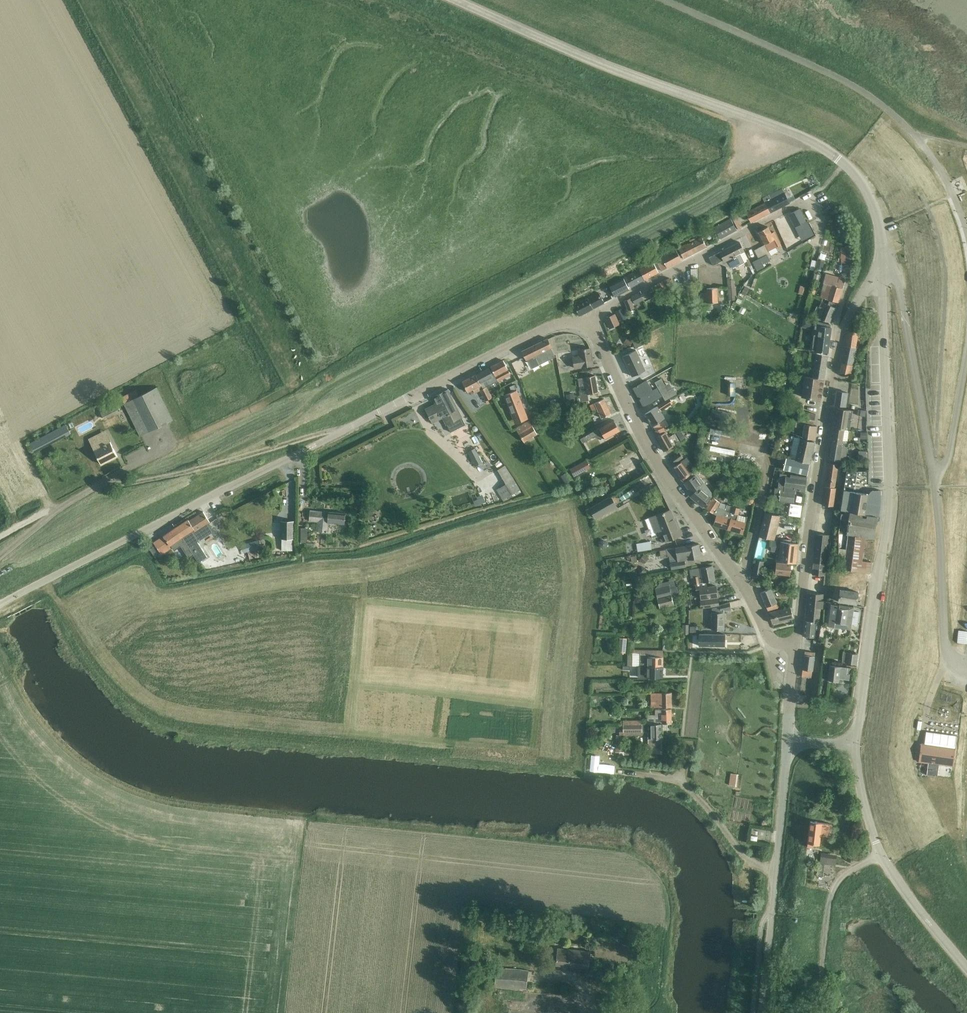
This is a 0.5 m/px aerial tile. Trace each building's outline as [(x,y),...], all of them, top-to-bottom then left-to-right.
[(782,189),(763,197),(764,199),(764,200),(765,202),(765,203),(770,212),(776,209),(789,203),(782,189)] [(750,210),(746,212),(751,222),(755,220),(770,212),(765,203),(765,202),(750,210)] [(789,214),(795,227),(806,221),(800,208),(789,214)] [(842,213),(835,215),(841,232),(846,231),(848,230),(847,227),(842,213)] [(736,216),(731,218),(737,229),(742,227),(736,216)] [(721,238),(737,229),(731,218),(715,227),(721,238)] [(768,226),(759,232),(765,244),(769,251),(776,247),(777,246),(781,244),(774,232),(774,231),(772,233),(768,226)] [(681,247),(678,248),(683,258),(686,257),(693,253),(707,246),(702,237),(701,236),(699,237),(699,238),(699,239),(688,244),(688,243),(687,244),(683,246),(681,247)] [(744,251),(745,251),(740,242),(709,257),(713,265),(721,261),(724,260),(724,261),(726,260),(731,269),(743,263),(742,262),(748,259),(744,251)] [(853,246),(845,246),(847,262),(854,261),(853,246)] [(657,260),(662,271),(682,260),(676,249),(657,260)] [(759,259),(753,262),(757,270),(765,266),(763,264),(771,260),(768,254),(759,259)] [(817,262),(815,268),(822,269),(824,261),(817,260),(817,262)] [(640,269),(645,280),(659,272),(654,262),(640,269)] [(645,280),(640,269),(626,277),(631,287),(645,280)] [(814,273),(812,281),(819,282),(820,275),(814,273)] [(833,285),(830,293),(825,292),(823,297),(837,302),(844,281),(827,275),(825,283),(833,285)] [(624,278),(609,285),(612,290),(615,296),(621,293),(624,292),(629,289),(629,288),(624,278)] [(673,284),(670,278),(664,281),(667,287),(673,284)] [(727,279),(729,296),(730,300),(735,300),(735,296),(737,296),(736,287),(735,287),(734,279),(727,279)] [(661,290),(666,288),(663,281),(658,284),(661,290)] [(713,302),(718,302),(718,287),(707,288),(707,293),(702,293),(703,309),(713,309),(713,302)] [(599,292),(575,305),(580,316),(599,306),(605,303),(599,292)] [(643,300),(640,292),(632,297),(635,304),(643,300)] [(631,298),(625,300),(629,310),(635,308),(631,298)] [(830,301),(828,304),(822,302),(820,307),(824,309),(820,318),(830,322),(836,307),(837,304),(830,301)] [(621,309),(616,312),(620,321),(626,318),(621,309)] [(615,314),(604,319),(609,329),(620,324),(615,314)] [(802,326),(814,329),(812,350),(812,351),(817,351),(828,353),(830,337),(831,329),(831,327),(831,324),(815,321),(804,318),(802,324),(802,326)] [(842,363),(840,372),(851,374),(853,365),(856,349),(857,348),(856,348),(858,333),(849,331),(846,346),(845,346),(842,362),(842,363)] [(628,336),(624,343),(629,346),(633,339),(628,336)] [(528,348),(522,351),(526,360),(528,359),(532,368),(539,364),(556,357),(551,348),(552,347),(551,344),(548,338),(528,348)] [(642,345),(640,339),(633,342),(635,348),(642,345)] [(580,356),(574,357),(575,368),(593,365),(591,348),(588,348),(586,348),(579,349),(580,356)] [(646,370),(636,350),(623,356),(633,376),(646,370)] [(810,376),(824,378),(828,355),(810,352),(809,360),(816,361),(814,368),(811,368),(810,376)] [(498,381),(511,374),(504,360),(491,367),(498,381)] [(489,368),(476,374),(483,388),(487,386),(496,381),(489,368)] [(483,388),(476,374),(462,381),(468,392),(473,389),(475,393),(481,390),(488,403),(490,402),(488,400),(493,397),(487,386),(483,388)] [(581,395),(581,397),(578,398),(579,402),(588,400),(587,395),(599,392),(595,375),(585,377),(587,385),(581,386),(582,395),(581,395)] [(824,378),(810,376),(810,377),(798,375),(798,380),(804,381),(802,397),(821,400),(824,378)] [(670,397),(677,393),(673,388),(668,391),(661,379),(656,382),(666,399),(670,397)] [(644,405),(661,396),(657,388),(653,391),(647,381),(634,388),(644,405)] [(136,390),(122,397),(125,403),(141,436),(173,420),(157,387),(139,396),(136,390)] [(466,424),(462,417),(448,389),(433,397),(436,403),(426,409),(433,422),(443,417),(451,432),(466,424)] [(527,415),(523,405),(523,404),(520,398),(517,390),(516,390),(512,392),(511,392),(506,394),(510,406),(513,405),(519,421),(528,418),(527,415)] [(848,394),(837,392),(835,405),(846,407),(848,394)] [(573,394),(566,395),(567,402),(574,400),(573,394)] [(666,399),(645,413),(646,413),(653,425),(665,418),(660,411),(673,403),(670,397),(666,399)] [(602,418),(612,413),(605,398),(590,405),(593,411),(598,409),(602,418)] [(104,419),(121,411),(117,402),(100,410),(104,419)] [(815,439),(818,426),(814,425),(816,414),(793,409),(791,424),(794,424),(794,423),(796,424),(796,426),(804,428),(803,437),(815,439)] [(835,427),(847,429),(849,412),(837,410),(835,427)] [(533,425),(530,420),(517,428),(524,441),(538,434),(533,425)] [(590,433),(581,438),(584,442),(593,437),(600,433),(602,432),(606,438),(620,430),(614,420),(590,433)] [(656,430),(668,425),(669,425),(666,420),(654,427),(656,430)] [(66,441),(73,437),(66,424),(30,444),(35,453),(64,437),(66,441)] [(668,425),(656,430),(654,431),(657,437),(665,451),(680,442),(672,428),(670,429),(668,425)] [(741,440),(743,432),(718,425),(715,433),(741,440)] [(847,429),(835,427),(832,443),(845,444),(847,429)] [(108,434),(92,441),(93,445),(102,464),(118,457),(112,442),(109,437),(108,434)] [(795,460),(810,463),(815,441),(800,438),(796,459),(795,460)] [(830,458),(830,463),(839,464),(843,465),(844,458),(845,458),(847,445),(845,444),(832,443),(830,458)] [(717,444),(716,450),(739,455),(741,449),(717,444)] [(624,476),(641,469),(638,460),(644,458),(641,451),(617,460),(624,476)] [(676,463),(684,457),(680,452),(672,458),(671,459),(674,463),(675,463),(676,463)] [(479,455),(472,459),(475,466),(482,462),(479,455)] [(685,483),(694,476),(696,474),(694,471),(690,474),(689,472),(693,468),(686,458),(681,461),(681,462),(674,468),(685,483)] [(810,463),(795,460),(787,458),(784,469),(807,474),(810,463)] [(586,462),(570,471),(574,478),(590,469),(586,462)] [(839,464),(830,463),(829,463),(826,486),(835,487),(838,465),(843,466),(843,465),(839,464)] [(696,474),(694,476),(685,483),(693,494),(691,496),(703,506),(711,497),(712,496),(712,495),(712,494),(712,493),(712,492),(698,473),(696,474)] [(566,475),(562,478),(566,484),(570,482),(566,475)] [(781,476),(779,491),(776,490),(775,495),(775,499),(780,500),(793,502),(795,492),(789,492),(790,486),(795,487),(795,489),(805,491),(807,477),(792,475),(791,477),(781,476)] [(626,501),(648,486),(642,478),(620,492),(626,501)] [(516,480),(497,491),(502,501),(522,489),(516,480)] [(835,487),(826,486),(823,500),(823,504),(835,506),(835,502),(837,488),(835,487)] [(843,495),(841,510),(851,512),(851,514),(850,520),(850,523),(875,526),(877,516),(879,516),(880,505),(880,490),(871,490),(868,494),(854,492),(844,490),(843,495)] [(616,506),(617,506),(614,502),(611,496),(590,508),(593,514),(596,518),(608,511),(616,506)] [(731,512),(733,507),(722,503),(713,498),(706,508),(717,515),(714,525),(728,529),(732,516),(730,515),(731,512)] [(740,509),(733,507),(731,512),(730,515),(732,516),(728,529),(743,533),(748,518),(738,515),(740,509)] [(676,522),(671,510),(649,518),(655,533),(660,531),(662,535),(664,535),(667,541),(682,535),(677,522),(676,522)] [(310,521),(318,521),(317,531),(328,532),(329,522),(345,523),(346,513),(329,512),(329,513),(310,511),(310,521)] [(177,527),(177,528),(195,555),(199,562),(207,557),(198,542),(201,540),(200,539),(213,531),(209,524),(211,523),(204,512),(189,521),(189,520),(177,527)] [(779,515),(765,512),(759,536),(774,539),(779,515)] [(295,521),(282,521),(281,539),(287,539),(289,539),(293,539),(295,539),(295,521)] [(299,527),(299,541),(307,541),(308,527),(299,527)] [(164,536),(154,542),(161,553),(171,546),(175,551),(182,546),(190,558),(195,555),(177,528),(164,536)] [(817,534),(813,575),(825,576),(829,536),(817,534)] [(862,560),(865,537),(849,534),(847,550),(844,569),(870,573),(871,561),(862,560)] [(601,540),(600,543),(601,546),(604,548),(607,546),(608,544),(607,541),(604,539),(601,540)] [(772,540),(772,545),(771,552),(780,553),(779,561),(796,562),(798,543),(772,540)] [(258,541),(242,545),(244,553),(260,549),(258,541)] [(649,541),(643,542),(644,550),(651,549),(649,541)] [(699,543),(667,549),(668,556),(669,556),(672,569),(686,566),(685,560),(700,557),(702,557),(699,543)] [(159,556),(154,548),(150,550),(156,558),(159,556)] [(844,569),(847,550),(838,549),(836,568),(844,569)] [(643,556),(639,560),(643,564),(648,560),(643,556)] [(756,560),(754,568),(762,569),(764,561),(756,560)] [(790,575),(792,564),(777,562),(775,573),(790,575)] [(701,567),(690,569),(691,577),(693,577),(694,584),(715,580),(713,565),(701,567)] [(762,569),(754,568),(753,575),(761,577),(762,569)] [(856,589),(857,578),(859,578),(859,576),(837,573),(835,586),(841,587),(839,601),(862,604),(863,590),(856,589)] [(635,579),(637,589),(645,588),(643,578),(635,579)] [(673,581),(661,584),(655,589),(660,608),(674,604),(672,597),(679,595),(677,588),(675,587),(673,581)] [(701,599),(718,596),(716,585),(708,587),(707,584),(696,586),(697,592),(700,592),(701,599)] [(761,592),(768,611),(778,607),(776,603),(777,603),(771,588),(761,592)] [(809,593),(806,620),(820,622),(822,594),(809,593)] [(702,608),(719,605),(718,598),(701,601),(702,608)] [(721,610),(731,609),(731,602),(713,607),(712,629),(723,629),(723,612),(721,612),(721,610)] [(773,623),(794,618),(791,607),(770,612),(773,623)] [(830,607),(827,628),(835,629),(836,624),(851,626),(857,627),(859,612),(853,611),(854,609),(839,607),(839,608),(830,607)] [(806,621),(805,636),(807,636),(815,637),(818,638),(818,634),(815,633),(816,627),(817,622),(806,621)] [(957,642),(966,643),(966,631),(959,630),(958,635),(957,642)] [(725,645),(725,634),(699,633),(699,645),(725,645)] [(633,650),(632,665),(636,665),(637,665),(648,666),(662,666),(664,666),(664,656),(663,656),(663,651),(648,650),(633,650)] [(802,676),(810,677),(811,671),(813,671),(815,652),(805,651),(802,676)] [(857,664),(858,654),(847,652),(846,663),(857,664)] [(637,665),(637,677),(647,677),(657,677),(658,675),(662,675),(662,666),(648,666),(637,665)] [(849,679),(851,667),(830,665),(828,680),(839,681),(839,680),(842,681),(842,678),(849,679)] [(655,707),(672,707),(672,692),(655,692),(655,707)] [(655,715),(647,715),(647,724),(648,724),(656,723),(662,723),(672,723),(672,709),(662,709),(655,709),(655,715)] [(642,724),(620,724),(620,730),(648,730),(648,734),(648,738),(649,738),(649,745),(661,745),(661,738),(662,738),(662,723),(656,723),(648,724),(647,724),(642,724)] [(921,743),(919,762),(928,763),(932,763),(952,766),(955,747),(954,747),(956,736),(926,732),(924,743),(921,743)] [(810,821),(808,842),(807,846),(813,846),(813,842),(819,843),(820,833),(830,834),(832,823),(810,821)] [(589,968),(590,952),(558,948),(556,964),(589,968)] [(527,989),(529,971),(498,967),(496,986),(527,989)]
